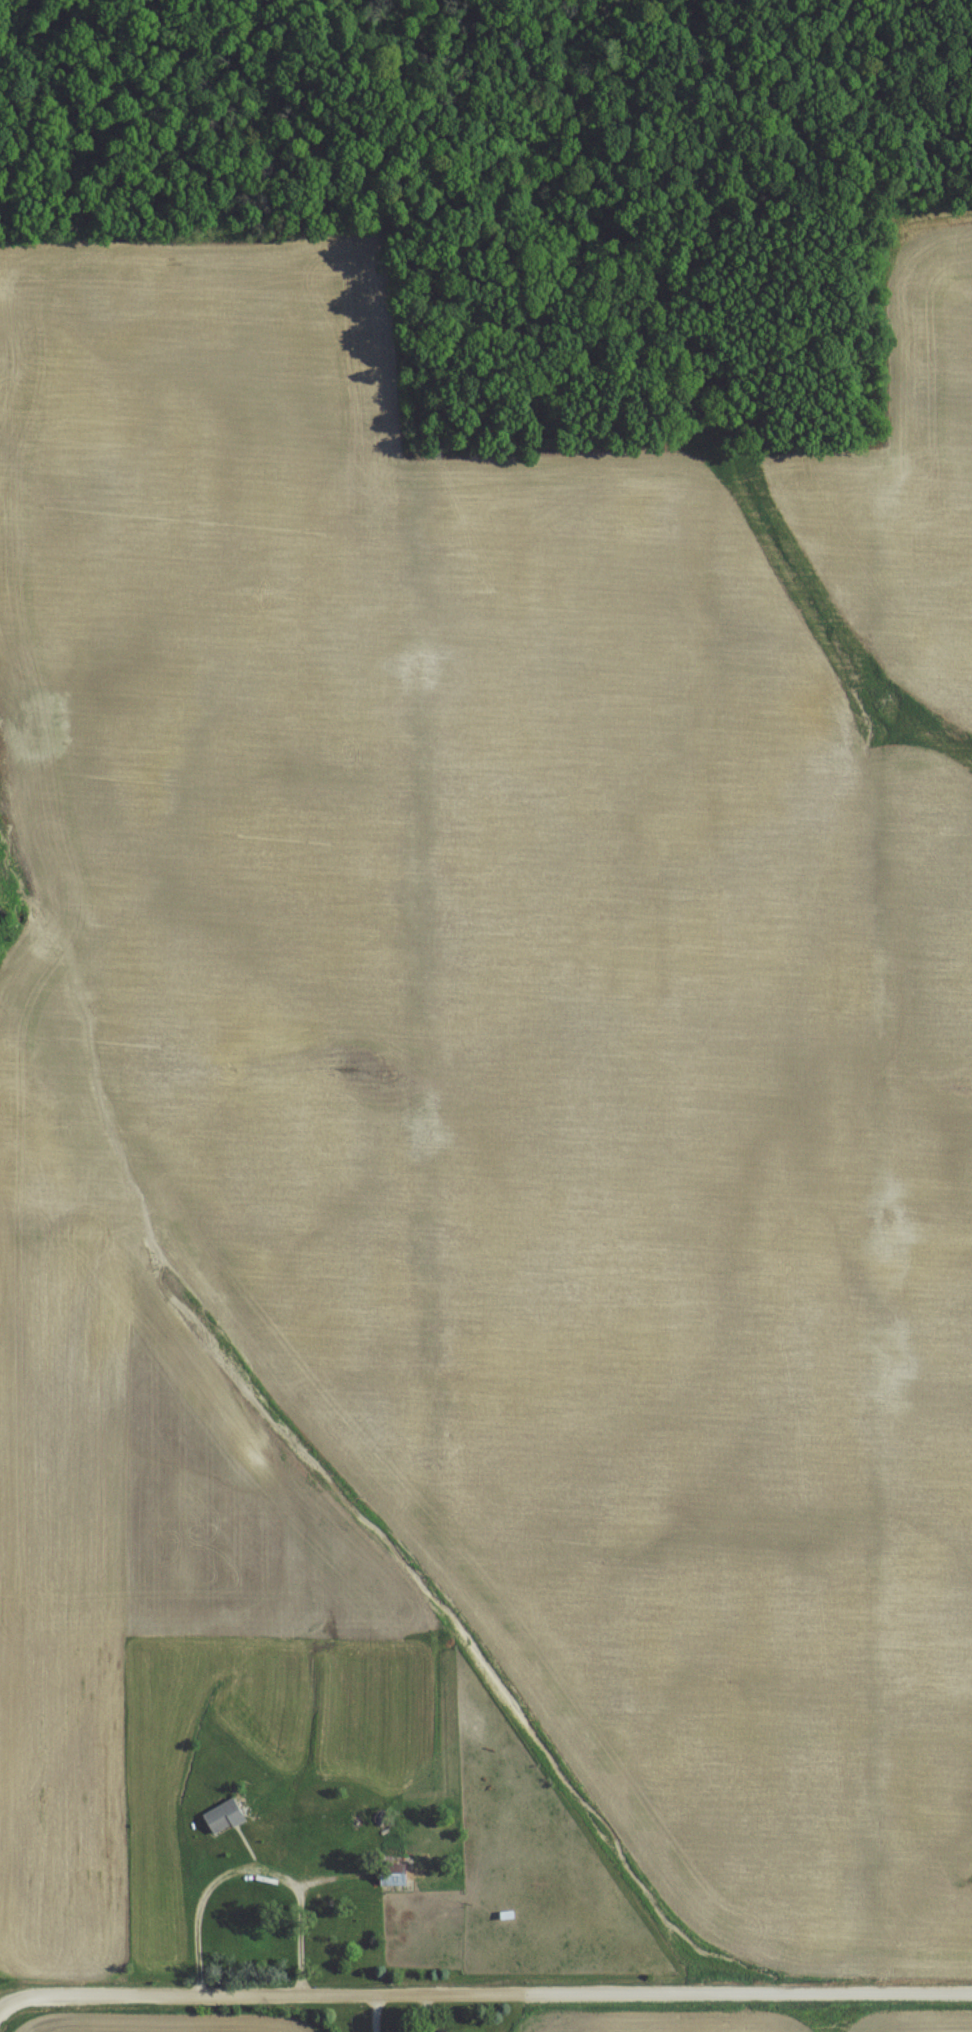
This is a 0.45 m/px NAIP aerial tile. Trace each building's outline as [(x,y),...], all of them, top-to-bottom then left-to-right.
[(240,1818),(228,1796),(197,1813),(208,1835),(240,1818)]
